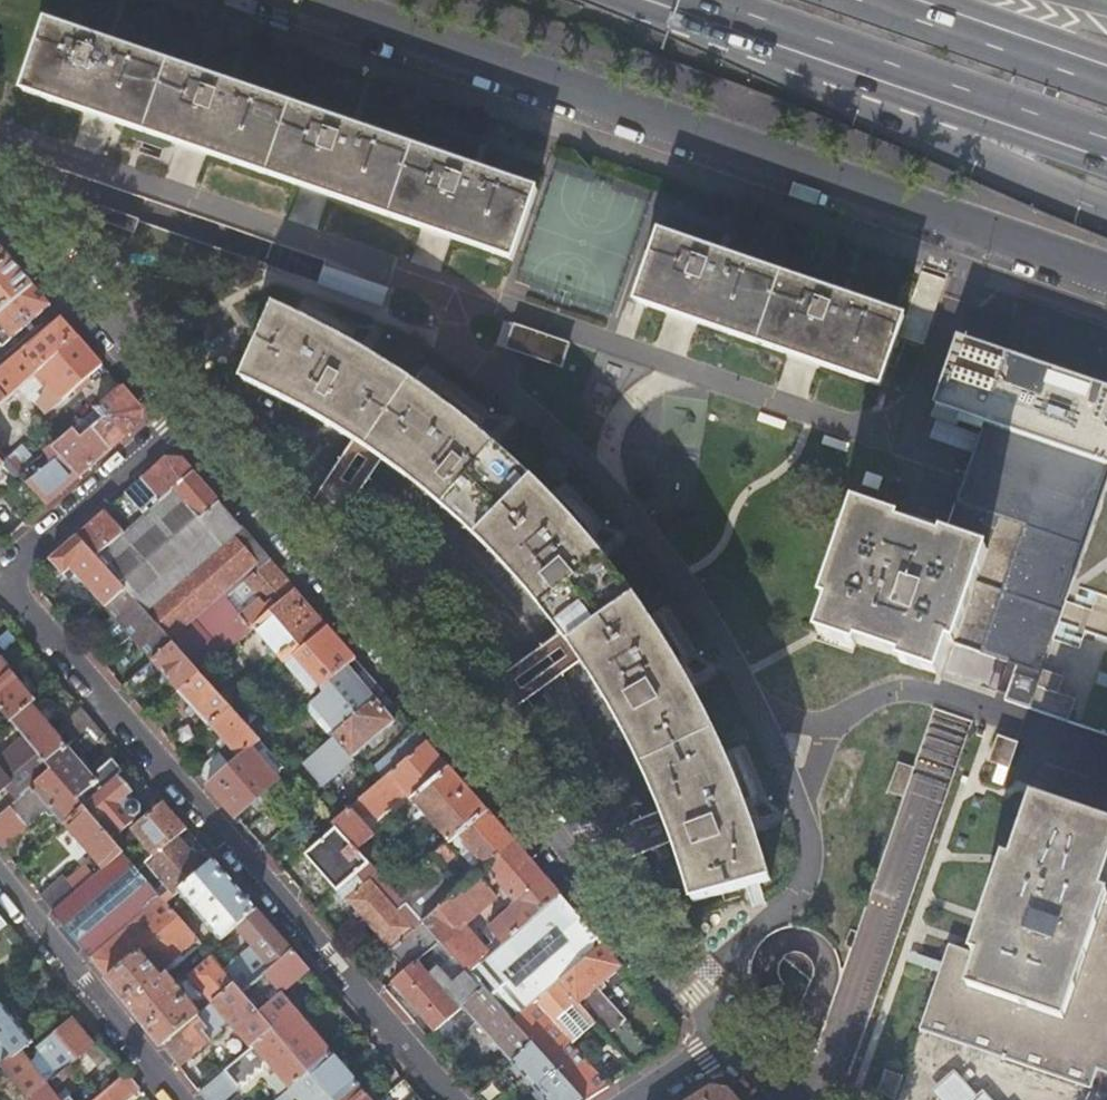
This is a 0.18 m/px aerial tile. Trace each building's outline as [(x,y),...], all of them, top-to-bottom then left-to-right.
[(19,89),(101,118),(197,152),(315,193),(437,235),(512,262),(536,190),(151,56),(43,19),(19,89)] [(135,220),(96,206),(92,219),(131,232),(135,220)] [(881,390),(906,320),(659,234),(634,304),(681,320),(804,363),(881,390)] [(33,286),(0,248),(0,316),(33,286)] [(0,316),(0,328),(11,340),(50,307),(33,286),(0,316)] [(286,311),(275,306),(241,380),(255,386),(270,393),(288,402),(311,413),(327,423),(349,436),(370,449),(390,464),(405,475),(423,489),(447,510),(460,523),(477,539),(495,557),(517,579),(535,599),(551,618),(562,633),(571,645),(583,662),(594,679),(603,695),(613,712),(628,737),(635,748),(650,778),(660,804),(670,830),(677,845),(683,863),(689,882),(695,905),(772,881),(770,873),(766,859),(760,840),(754,820),(747,801),(740,784),(733,769),(726,753),(718,734),(708,715),(702,703),(693,688),(684,673),(674,658),(666,645),(656,629),(645,614),(636,600),(624,584),(613,570),(601,554),(589,539),(579,527),(571,519),(561,507),(550,496),(534,481),(516,465),(504,454),(489,440),(473,427),(460,416),(448,407),(438,399),(427,391),(414,382),(398,372),(384,363),(369,354),(355,346),(341,338),(328,331),(316,325),(307,320),(299,317),(286,311)] [(77,337),(61,319),(22,352),(38,371),(77,337)] [(517,354),(526,330),(513,325),(504,350),(517,354)] [(11,340),(0,328),(0,349),(11,340)] [(567,346),(526,330),(517,354),(560,368),(567,346)] [(90,352),(77,337),(38,371),(36,373),(62,403),(102,367),(90,352)] [(943,645),(1010,669),(1007,680),(1000,697),(998,704),(1106,739),(1106,388),(969,339),(967,347),(960,345),(957,351),(950,349),(931,404),(958,415),(956,420),(979,428),(940,540),(975,555),(943,645)] [(38,371),(22,352),(0,371),(0,391),(7,399),(36,373),(38,371)] [(20,476),(47,505),(79,477),(110,450),(140,423),(140,411),(120,387),(94,410),(101,419),(91,428),(81,438),(73,429),(53,447),(44,454),(49,460),(49,464),(42,470),(35,462),(20,476)] [(83,420),(79,423),(83,427),(87,424),(91,420),(87,416),(83,420)] [(138,483),(124,495),(143,516),(194,472),(184,460),(167,458),(146,476),(142,479),(151,491),(148,495),(138,483)] [(271,561),(194,472),(143,516),(95,558),(124,591),(168,640),(172,644),(226,599),(271,561)] [(864,472),(860,484),(875,489),(879,477),(864,472)] [(142,479),(138,483),(148,495),(151,491),(142,479)] [(143,516),(124,495),(101,516),(76,537),(95,558),(143,516)] [(975,555),(940,540),(937,548),(892,532),(895,524),(896,521),(851,505),(817,600),(824,603),(812,634),(849,647),(850,644),(894,661),(893,663),(931,676),(943,645),(975,555)] [(920,533),(895,524),(892,532),(937,548),(940,540),(920,533)] [(95,558),(76,537),(50,559),(63,575),(70,569),(85,585),(105,608),(124,591),(95,558)] [(296,590),(271,561),(226,599),(230,604),(240,616),(251,629),(253,628),(296,590)] [(327,625),(296,590),(253,628),(283,662),(293,654),(327,625)] [(168,640),(124,591),(105,608),(106,609),(114,618),(102,628),(112,638),(120,649),(132,638),(154,662),(173,646),(172,644),(168,640)] [(226,599),(172,644),(173,646),(199,674),(208,667),(251,629),(240,616),(230,604),(226,599)] [(355,658),(327,625),(293,654),(321,687),(355,658)] [(846,655),(849,647),(812,634),(809,641),(846,655)] [(10,723),(32,705),(35,702),(19,683),(9,671),(31,651),(21,639),(0,658),(0,711),(10,723)] [(199,674),(173,646),(154,662),(123,688),(134,700),(163,675),(169,681),(179,692),(199,674)] [(223,683),(208,667),(199,674),(214,691),(223,683)] [(385,692),(379,686),(370,692),(352,671),(314,702),(339,731),(385,692)] [(214,691),(199,674),(179,692),(195,710),(209,726),(230,708),(214,691)] [(1000,697),(1007,680),(998,676),(992,694),(1000,697)] [(395,722),(387,712),(396,705),(395,704),(385,692),(339,731),(334,736),(312,755),(303,763),(324,787),(354,760),(353,758),(395,722)] [(240,700),(230,708),(235,714),(245,705),(240,700)] [(32,705),(10,723),(26,741),(47,766),(68,747),(48,723),(32,705)] [(235,714),(230,708),(209,726),(222,739),(239,759),(250,748),(259,741),(235,714)] [(73,744),(95,724),(84,712),(61,731),(73,744)] [(68,747),(47,766),(53,772),(83,808),(119,777),(123,773),(112,761),(98,772),(100,775),(95,779),(85,768),(79,760),(106,737),(95,724),(73,744),(68,747)] [(428,742),(417,730),(386,756),(387,757),(369,774),(379,785),(428,742)] [(985,756),(1004,763),(1010,747),(991,739),(985,756)] [(26,741),(0,762),(0,795),(7,789),(17,801),(53,772),(47,766),(26,741)] [(284,769),(259,741),(250,748),(278,781),(287,773),(284,769)] [(450,768),(428,742),(379,785),(356,805),(334,825),(336,827),(357,850),(373,836),(356,816),(367,807),(371,812),(368,815),(374,822),(405,795),(412,802),(413,801),(450,768)] [(278,781),(250,748),(239,759),(228,767),(207,785),(222,802),(235,818),(278,781)] [(207,785),(228,767),(218,755),(197,773),(207,785)] [(1001,771),(1004,763),(985,756),(982,764),(1001,771)] [(290,764),(284,769),(287,773),(289,775),(294,770),(290,764)] [(487,811),(450,768),(413,801),(450,844),(487,811)] [(53,772),(17,801),(0,815),(0,847),(3,851),(46,813),(53,821),(57,817),(66,827),(86,811),(83,808),(53,772)] [(86,811),(98,825),(105,819),(120,835),(129,828),(136,821),(134,818),(139,814),(141,809),(136,803),(129,803),(127,800),(134,794),(127,787),(119,777),(83,808),(86,811)] [(1028,794),(1006,856),(1000,854),(967,947),(943,937),(911,1023),(1082,1088),(1093,1056),(1106,1060),(1106,1059),(1106,897),(1095,892),(1106,859),(1106,824),(1028,794)] [(178,837),(187,830),(164,804),(132,832),(116,846),(122,853),(139,839),(150,853),(143,858),(147,863),(178,837)] [(70,832),(102,870),(122,853),(116,846),(98,825),(86,811),(66,827),(61,831),(65,836),(70,832)] [(515,842),(487,811),(450,844),(395,892),(406,904),(422,923),(456,894),(437,872),(459,853),(458,851),(464,845),(473,856),(478,862),(465,874),(471,881),(515,842)] [(98,825),(116,846),(132,832),(129,828),(120,835),(105,819),(98,825)] [(370,865),(357,850),(336,827),(310,850),(322,862),(344,887),(363,871),(370,865)] [(161,899),(165,903),(178,892),(205,870),(178,837),(147,863),(145,864),(169,892),(161,899)] [(456,894),(422,923),(439,941),(468,974),(560,895),(515,842),(471,881),(456,894)] [(467,862),(473,856),(464,845),(458,851),(459,853),(467,862)] [(161,899),(122,853),(102,870),(95,877),(53,912),(91,959),(161,899)] [(235,928),(256,910),(214,862),(205,870),(178,892),(220,941),(235,928)] [(379,875),(370,865),(363,871),(372,881),(379,875)] [(42,899),(53,912),(95,877),(86,866),(67,883),(64,880),(42,899)] [(372,881),(363,871),(344,887),(334,896),(343,906),(347,901),(377,936),(406,970),(439,941),(422,923),(406,904),(398,911),(372,881)] [(491,885),(511,907),(515,902),(496,881),(491,885)] [(603,944),(560,895),(468,974),(483,990),(513,1024),(603,944)] [(91,959),(107,979),(178,919),(165,903),(161,899),(91,959)] [(243,994),(292,952),(256,910),(235,928),(252,947),(266,964),(259,970),(245,953),(224,972),(235,985),(243,994)] [(107,979),(161,1046),(199,1014),(171,978),(166,976),(162,977),(159,974),(198,941),(178,919),(107,979)] [(483,990),(468,974),(439,941),(406,970),(392,982),(419,1013),(424,1018),(435,1032),(449,1020),(483,990)] [(513,1024),(533,1046),(581,1099),(589,1099),(608,1088),(566,1040),(589,1021),(633,1071),(643,1065),(655,1057),(623,1021),(626,1020),(597,987),(622,966),(603,944),(513,1024)] [(252,947),(245,953),(259,970),(266,964),(252,947)] [(273,1029),(309,1071),(331,1052),(282,995),(309,971),(292,952),(243,994),(273,1029)] [(24,976),(39,964),(33,957),(18,969),(24,976)] [(189,977),(212,1004),(235,985),(224,972),(211,958),(189,977)] [(419,1013),(392,982),(384,990),(410,1020),(419,1013)] [(253,1046),(273,1029),(243,994),(235,985),(212,1004),(199,1014),(161,1046),(181,1070),(212,1045),(211,1042),(222,1032),(216,1024),(224,1018),(250,1049),(253,1046)] [(513,1024),(483,990),(449,1020),(460,1033),(475,1021),(491,1038),(513,1063),(533,1046),(513,1024)] [(0,1003),(0,1043),(13,1058),(25,1047),(32,1042),(0,1003)] [(25,1099),(28,1099),(68,1067),(93,1046),(72,1021),(39,1048),(34,1060),(40,1067),(36,1070),(25,1056),(29,1052),(25,1047),(13,1058),(0,1068),(25,1099)] [(268,1064),(289,1090),(310,1072),(309,1071),(273,1029),(253,1046),(250,1049),(225,1070),(240,1088),(242,1085),(249,1086),(250,1079),(253,1080),(258,1076),(258,1072),(264,1073),(265,1066),(268,1064)] [(0,1043),(0,1068),(13,1058),(0,1043)] [(533,1046),(513,1063),(545,1099),(581,1099),(533,1046)] [(334,1099),(342,1099),(358,1086),(359,1085),(331,1052),(309,1071),(310,1072),(334,1099)] [(894,1071),(876,1064),(868,1085),(886,1094),(894,1071)] [(53,1091),(73,1074),(68,1067),(28,1099),(60,1099),(53,1091)] [(948,1068),(925,1087),(935,1099),(989,1099),(978,1087),(971,1093),(948,1068)] [(205,1099),(225,1099),(240,1088),(225,1070),(223,1072),(199,1092),(205,1099)] [(310,1072),(289,1090),(277,1099),(294,1099),(296,1098),(298,1099),(334,1099),(310,1072)] [(502,1073),(476,1096),(479,1099),(499,1099),(514,1087),(502,1073)] [(128,1074),(96,1099),(123,1099),(139,1087),(128,1074)] [(416,1095),(405,1082),(384,1099),(410,1099),(416,1095)] [(358,1086),(342,1099),(370,1099),(358,1086)] [(728,1090),(711,1086),(689,1099),(738,1099),(728,1090)]
